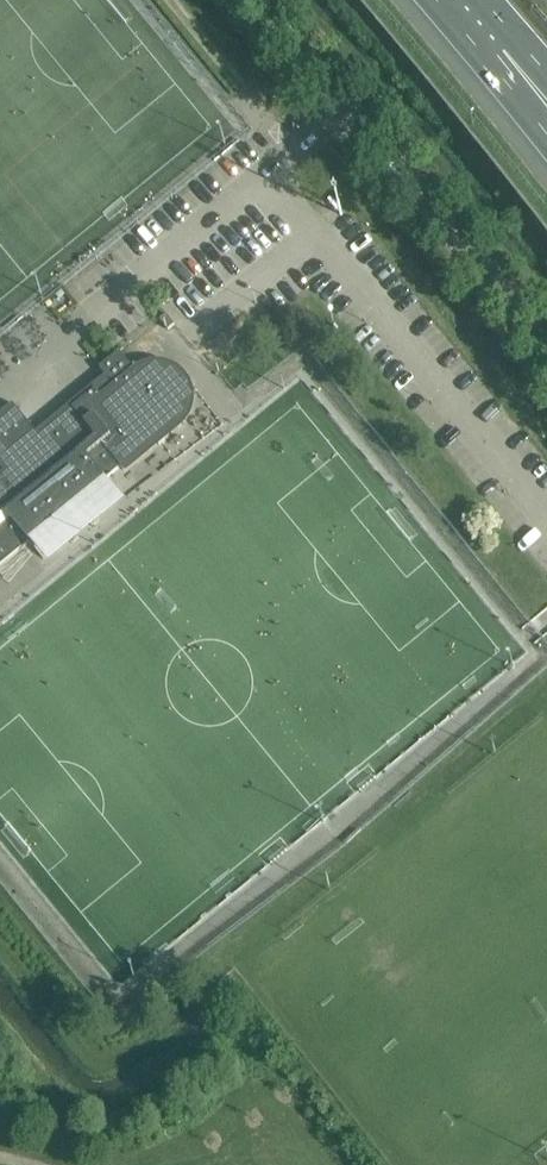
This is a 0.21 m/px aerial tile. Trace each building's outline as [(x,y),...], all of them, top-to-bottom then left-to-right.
[(166,312),(159,318),(169,330),(176,324),(166,312)] [(121,466),(124,469),(180,424),(185,417),(190,409),(192,400),(192,391),(189,383),(184,375),(178,369),(169,365),(161,363),(151,363),(143,366),(136,370),(120,350),(100,366),(116,386),(103,396),(96,388),(73,407),(76,411),(43,438),(13,402),(0,413),(0,465),(4,470),(0,473),(0,565),(121,466)]
